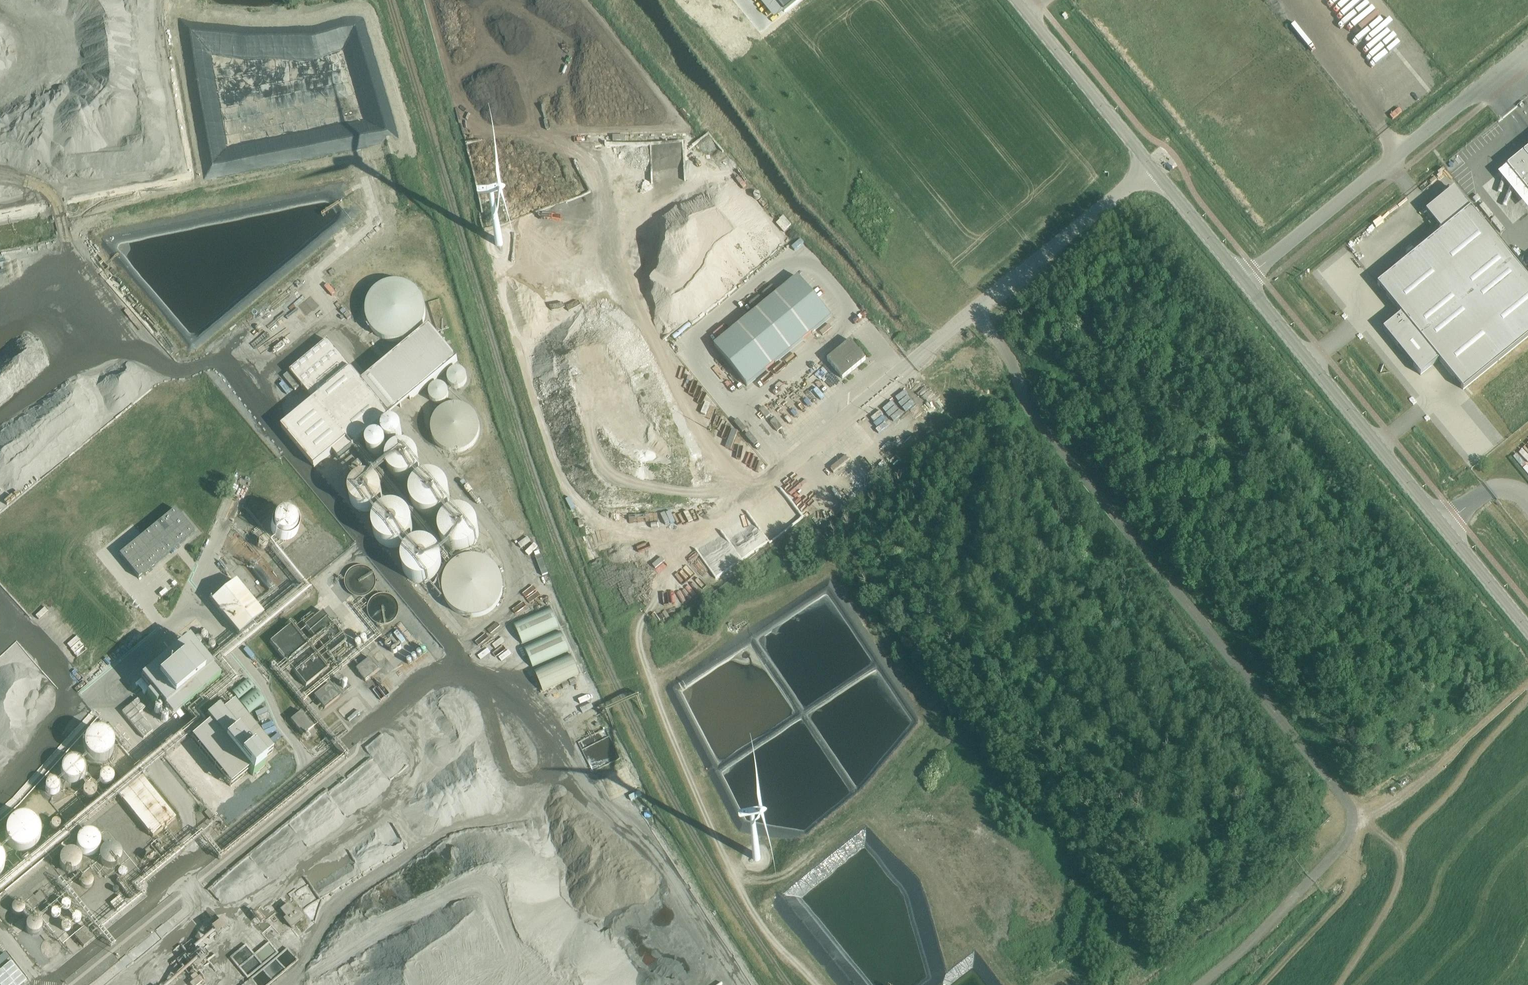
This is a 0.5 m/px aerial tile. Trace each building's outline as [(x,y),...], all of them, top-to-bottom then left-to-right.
[(784,13),(800,0),(774,0),(784,13)] [(1375,31),(1378,34),(1388,25),(1385,22),(1375,31)] [(1394,52),(1405,43),(1401,39),(1390,48),(1394,52)] [(1498,115),(1508,106),(1500,97),(1492,104),(1496,108),(1494,110),(1498,115)] [(1396,120),(1406,111),(1401,106),(1392,115),(1396,120)] [(1479,141),(1474,145),(1482,153),(1487,149),(1479,141)] [(650,181),(701,185),(703,153),(652,149),(650,181)] [(1507,167),(1527,193),(1527,149),(1507,167)] [(1377,284),(1401,314),(1383,329),(1421,376),(1439,360),(1463,390),(1527,337),(1527,280),(1454,188),(1426,211),(1442,231),(1377,284)] [(1115,204),(1125,197),(1122,193),(1112,199),(1115,204)] [(488,253),(498,258),(506,255),(511,246),(507,235),(499,231),(489,235),(485,244),(488,253)] [(495,243),(495,244),(495,245),(496,246),(497,247),(498,247),(499,247),(500,247),(501,247),(501,246),(502,246),(502,245),(503,245),(503,244),(503,243),(503,242),(503,241),(502,241),(502,240),(501,240),(501,239),(500,239),(499,239),(498,239),(497,239),(497,240),(496,240),(496,241),(495,241),(495,242),(495,243)] [(798,277),(714,346),(748,386),(832,317),(798,277)] [(365,308),(365,316),(367,324),(372,331),(378,336),(385,340),(393,342),(401,341),(409,338),(416,334),(421,328),(424,320),(425,312),(425,304),(422,297),(417,290),(410,285),(404,282),(396,281),(389,282),(382,285),(375,289),(370,294),(367,301),(365,308)] [(820,332),(824,336),(837,325),(833,320),(820,332)] [(338,459),(457,361),(429,327),(362,382),(328,340),(290,371),(314,401),(281,428),(313,467),(332,452),(338,459)] [(851,341),(827,360),(843,379),(866,360),(851,341)] [(447,379),(447,383),(451,387),(455,388),(460,388),(464,385),(466,380),(466,375),(463,372),(460,369),(456,369),(452,370),(449,372),(447,375),(447,379)] [(428,394),(429,398),(432,402),(437,403),(442,403),(446,399),(448,395),(447,390),(445,386),(442,384),(438,384),(434,385),(432,386),(431,387),(429,389),(429,390),(428,394)] [(460,452),(466,450),(472,446),(476,441),(478,434),(479,428),(478,421),(474,415),(470,410),(464,407),(457,406),(450,406),(444,409),(438,413),(434,419),(432,426),(432,432),(434,438),(437,444),(442,448),(448,451),(454,452),(460,452)] [(890,410),(881,417),(884,421),(894,414),(890,410)] [(773,421),(780,428),(785,424),(777,417),(773,421)] [(894,430),(902,422),(899,418),(890,426),(894,430)] [(382,428),(382,432),(383,436),(386,439),(389,441),(393,441),(397,440),(400,436),(402,432),(401,427),(398,424),(393,422),(389,422),(385,424),(382,428)] [(728,424),(724,435),(729,437),(733,425),(728,424)] [(734,447),(739,429),(733,427),(728,445),(734,447)] [(367,441),(366,446),(368,450),(370,453),(374,455),(378,455),(382,453),(385,450),(386,445),(385,441),(382,437),(378,435),(374,435),(370,438),(367,441)] [(387,466),(389,472),(393,476),(398,479),(404,480),(409,479),(414,476),(418,471),(420,466),(419,461),(418,456),(414,452),(410,449),(405,447),(399,448),(393,451),(389,455),(387,460),(387,466)] [(746,452),(745,461),(754,462),(756,454),(746,452)] [(848,455),(832,466),(836,471),(852,460),(848,455)] [(413,495),(413,501),(416,506),(419,511),(424,514),(429,515),(435,515),(440,514),(445,510),(448,506),(450,500),(450,494),(449,488),(445,483),(440,480),(434,478),(428,478),(422,481),(418,484),(415,489),(413,495)] [(350,498),(352,503),(356,508),(361,510),(366,511),(372,510),(377,507),(381,503),(382,497),(382,492),(380,487),(377,483),(373,480),(368,479),(362,479),(356,482),(352,486),(350,492),(350,498)] [(374,524),(375,530),(377,535),(380,540),(385,543),(390,545),(396,545),(401,543),(406,540),(409,535),(411,529),(411,523),(410,517),(406,512),(401,509),(395,507),(389,508),(383,510),(379,514),(376,519),(374,524)] [(177,509),(121,555),(140,578),(196,532),(177,509)] [(272,533),(276,537),(280,539),(285,540),(290,539),(294,536),(297,532),(298,527),(297,521),(294,517),(290,513),(284,512),(279,514),(274,517),(271,522),(270,527),(272,533)] [(442,531),(442,537),(444,542),(448,547),(452,550),(458,551),(463,551),(469,550),(473,547),(477,542),(479,536),(479,530),(477,524),(473,519),(468,516),(462,514),(456,515),(451,517),(446,520),(443,525),(442,531)] [(259,541),(260,545),(263,546),(265,546),(268,545),(269,542),(269,539),(266,537),(263,536),(260,538),(259,541)] [(403,560),(403,566),(405,571),(409,576),(413,579),(419,581),(424,581),(430,579),(434,576),(438,571),(440,565),(440,559),(438,553),(434,549),(429,545),(423,543),(418,544),(412,546),(407,550),(404,555),(403,560)] [(444,584),(444,592),(447,600),(451,607),(457,612),(464,616),(472,618),(480,617),(488,614),(495,610),(500,604),(503,596),(505,588),(504,580),(501,573),(496,566),(490,561),(483,559),(475,557),(468,558),(461,561),(455,565),(449,570),(446,577),(444,584)] [(352,594),(355,596),(359,597),(362,597),(366,597),(370,595),(373,592),(375,589),(376,585),(377,582),(376,578),(375,574),(373,571),(369,568),(365,566),(360,566),(356,567),(352,568),(349,572),(347,575),(345,579),(345,583),(346,587),(348,591),(352,594)] [(171,590),(179,584),(176,580),(168,586),(171,590)] [(236,582),(212,602),(240,636),(264,616),(236,582)] [(393,623),(396,620),(398,617),(399,613),(400,610),(399,606),(398,602),(396,599),(393,597),(390,595),(387,594),(383,594),(378,595),(375,596),(372,599),(370,603),(369,606),(368,610),(369,614),(371,618),(374,622),(378,624),(381,625),(383,626),(388,625),(390,624),(393,623)] [(561,629),(553,609),(512,627),(521,647),(561,629)] [(306,687),(329,668),(328,668),(329,667),(327,664),(326,665),(314,649),(319,645),(328,656),(347,641),(337,630),(344,625),(338,618),(332,623),(322,611),(304,626),(313,638),(308,642),(308,643),(292,623),(269,642),(306,687)] [(399,625),(414,642),(418,638),(403,622),(399,625)] [(401,643),(394,649),(398,653),(411,642),(399,628),(393,634),(401,643)] [(572,653),(563,633),(523,651),(532,671),(572,653)] [(221,678),(189,640),(142,679),(152,691),(148,694),(157,705),(160,702),(173,717),(221,678)] [(468,654),(478,648),(476,644),(465,650),(468,654)] [(375,675),(382,669),(373,657),(359,668),(373,685),(380,680),(375,675)] [(582,677),(573,657),(533,675),(542,695),(582,677)] [(249,677),(234,692),(242,699),(256,684),(249,677)] [(331,682),(316,694),(327,707),(342,696),(331,682)] [(379,689),(383,694),(390,689),(386,684),(379,689)] [(254,703),(255,704),(264,697),(258,687),(241,699),(248,708),(254,703)] [(123,711),(144,738),(154,730),(140,713),(146,708),(138,698),(123,711)] [(207,719),(211,723),(192,739),(232,786),(250,771),(254,776),(266,766),(262,761),(274,752),(234,704),(223,713),(219,709),(207,719)] [(269,706),(258,710),(262,720),(273,716),(269,706)] [(349,717),(355,724),(366,714),(360,708),(349,717)] [(301,712),(291,720),(303,736),(314,727),(301,712)] [(86,746),(87,750),(90,755),(94,758),(100,760),(105,759),(110,756),(113,752),(115,747),(115,742),(113,738),(110,734),(105,732),(100,731),(96,732),(92,734),(88,737),(86,741),(86,746)] [(607,731),(580,744),(594,774),(622,760),(607,731)] [(63,770),(63,775),(66,778),(69,781),(73,782),(78,781),(81,779),(84,776),(85,772),(84,768),(82,764),(79,761),(75,760),(70,761),(67,763),(64,766),(63,770)] [(99,775),(99,779),(101,782),(104,784),(108,784),(111,782),(113,779),(113,775),(111,772),(107,770),(104,770),(101,772),(99,775)] [(151,838),(175,819),(142,777),(118,796),(151,838)] [(46,786),(46,789),(48,793),(51,794),(54,794),(58,793),(59,790),(59,786),(57,782),(54,781),(50,781),(48,783),(46,786)] [(1397,795),(1404,789),(1401,785),(1394,791),(1397,795)] [(86,797),(89,798),(93,797),(95,795),(96,791),(95,788),(92,786),(89,786),(86,787),(84,789),(83,792),(84,795),(86,797)] [(631,795),(633,800),(644,795),(642,790),(631,795)] [(369,806),(366,798),(353,803),(351,798),(347,800),(345,794),(338,797),(346,815),(369,806)] [(12,847),(17,850),(23,852),(29,851),(34,848),(38,843),(41,838),(41,831),(39,826),(36,822),(31,819),(26,818),(21,818),(16,819),(11,823),(8,829),(7,835),(8,841),(12,847)] [(52,822),(52,825),(53,827),(56,829),(59,828),(61,826),(61,823),(60,820),(57,819),(54,820),(52,822)] [(455,823),(444,829),(449,837),(454,834),(457,839),(462,837),(455,823)] [(220,898),(285,876),(322,836),(320,831),(305,831),(288,837),(292,840),(287,842),(283,846),(269,846),(264,852),(258,852),(257,851),(252,853),(248,858),(244,859),(245,860),(245,867),(244,867),(230,882),(216,887),(215,887),(215,894),(220,898)] [(79,843),(79,847),(81,851),(85,853),(89,854),(93,854),(97,851),(99,848),(100,844),(100,840),(98,836),(94,834),(90,833),(86,833),(82,835),(80,839),(79,843)] [(318,895),(381,863),(373,849),(369,851),(364,841),(306,870),(318,895)] [(120,861),(120,858),(120,854),(117,850),(114,848),(110,847),(106,848),(103,850),(101,851),(100,853),(99,856),(99,857),(99,859),(100,862),(101,864),(102,865),(106,867),(109,868),(114,867),(117,865),(119,864),(120,861)] [(80,866),(80,862),(80,859),(77,855),(74,853),(70,852),(66,853),(63,855),(61,856),(60,858),(60,860),(59,862),(59,864),(60,866),(61,868),(62,870),(66,872),(70,873),(74,872),(77,870),(79,868),(80,866)] [(761,857),(761,856),(760,856),(760,855),(759,854),(758,854),(757,853),(756,853),(755,854),(754,854),(753,855),(753,856),(752,857),(752,858),(752,859),(753,859),(753,860),(754,861),(755,861),(756,862),(757,862),(758,862),(759,861),(760,860),(760,859),(761,859),(761,858),(761,857)] [(451,888),(452,882),(451,877),(450,872),(447,867),(444,862),(441,860),(435,856),(429,854),(425,854),(418,854),(414,856),(409,858),(405,861),(401,865),(398,870),(396,876),(395,882),(396,888),(397,892),(400,898),(403,902),(407,905),(412,908),(418,910),(423,910),(427,910),(433,909),(436,907),(439,906),(443,902),(447,898),(449,894),(451,888)] [(82,880),(83,884),(86,886),(89,886),(92,885),(94,882),(95,879),(94,877),(92,875),(89,873),(85,874),(83,877),(82,880)] [(105,894),(105,896),(106,899),(108,900),(111,900),(113,898),(113,895),(112,892),(110,891),(107,892),(105,894)] [(124,895),(113,899),(115,907),(126,904),(124,895)] [(97,900),(96,902),(98,905),(100,906),(103,906),(105,904),(105,901),(104,898),(101,897),(99,898),(97,900)] [(13,907),(14,910),(16,912),(19,913),(22,912),(25,910),(26,906),(25,903),(21,900),(18,900),(15,902),(13,904),(13,907)] [(62,903),(62,906),(63,908),(66,910),(69,909),(71,907),(71,904),(69,902),(67,901),(64,901),(62,903)] [(281,911),(287,918),(284,920),(292,930),(306,919),(298,909),(296,911),(290,904),(281,911)] [(52,912),(52,914),(53,917),(56,918),(59,918),(60,915),(61,913),(59,910),(57,909),(54,910),(52,912)] [(73,916),(72,919),(74,921),(76,922),(79,922),(81,920),(81,917),(80,915),(77,914),(76,914),(75,914),(73,916)] [(28,925),(29,929),(32,931),(35,932),(38,932),(41,931),(43,928),(44,925),(44,921),(41,918),(38,917),(35,916),(31,918),(29,921),(28,925)] [(183,969),(171,978),(169,980),(163,984),(205,984),(209,982),(202,972),(203,970),(208,966),(212,958),(207,951),(214,946),(213,946),(229,934),(234,924),(225,919),(218,924),(214,931),(211,934),(207,932),(202,936),(192,955),(189,957),(183,969)] [(402,930),(413,924),(411,921),(401,926),(402,930)] [(63,924),(62,927),(63,930),(66,931),(69,930),(71,928),(71,925),(70,923),(67,922),(65,923),(63,924)] [(85,928),(75,937),(83,947),(93,938),(85,928)] [(44,950),(46,953),(49,955),(53,955),(57,953),(59,950),(60,947),(59,943),(57,939),(53,938),(49,938),(46,940),(44,943),(43,946),(44,950)] [(4,952),(0,955),(0,984),(21,984),(27,980),(4,952)]
